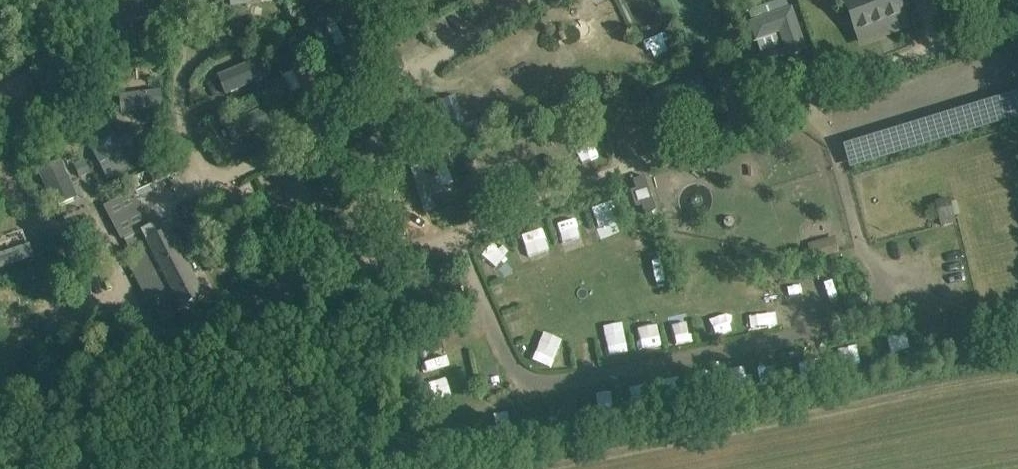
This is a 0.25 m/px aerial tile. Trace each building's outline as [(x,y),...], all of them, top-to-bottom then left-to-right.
[(753,17),(792,5),(791,0),(773,0),(750,7),(753,17)] [(844,2),(856,32),(902,14),(896,1),(899,0),(849,0),(844,2)] [(791,7),(749,21),(755,40),(779,32),(787,56),(806,49),(791,7)] [(271,77),(261,55),(219,74),(229,96),(271,77)] [(645,176),(633,180),(644,215),(656,211),(645,176)] [(944,224),(959,223),(958,199),(943,200),(944,224)] [(564,237),(584,229),(576,211),(556,220),(564,237)] [(204,297),(170,232),(164,220),(125,241),(143,276),(137,279),(147,299),(154,295),(155,297),(167,290),(178,310),(204,297)] [(38,258),(33,243),(0,253),(0,269),(38,258)] [(627,324),(610,327),(615,355),(632,352),(627,324)] [(550,339),(532,355),(547,371),(564,354),(550,339)] [(787,377),(807,378),(808,354),(789,353),(787,377)] [(780,358),(760,363),(767,391),(787,387),(780,358)] [(508,412),(492,416),(498,444),(515,440),(508,412)]
